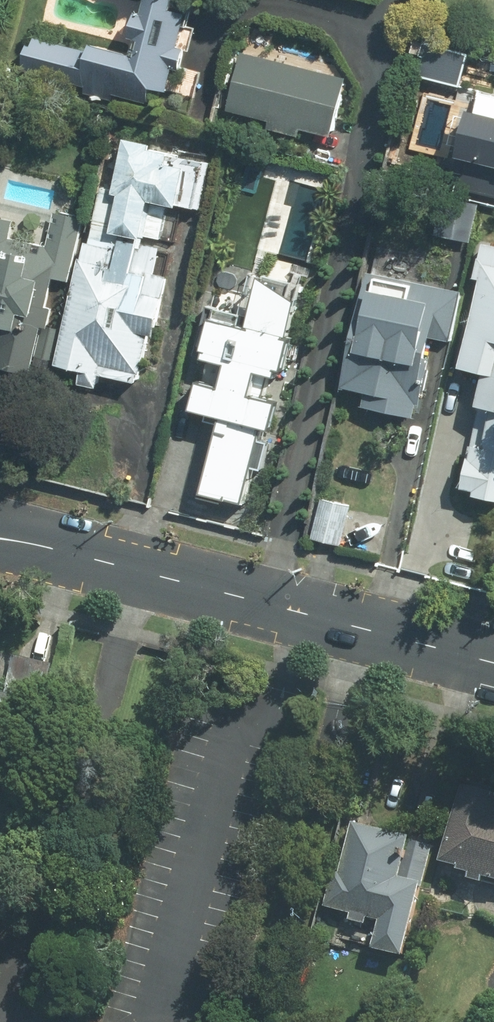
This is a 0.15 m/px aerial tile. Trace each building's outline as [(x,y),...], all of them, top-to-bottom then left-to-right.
[(180,54),(175,53),(188,2),(180,0),(144,0),(130,57),(86,46),(84,54),(30,40),(21,78),(161,112),(171,72),(176,74),(180,54)] [(457,85),(466,55),(424,43),(415,73),(457,85)] [(239,54),(225,114),(268,124),(266,133),(298,140),(300,132),(328,139),(343,78),(239,54)] [(469,109),(450,188),(492,198),(493,190),(493,115),(469,109)] [(158,273),(171,208),(191,212),(202,156),(120,140),(110,193),(97,190),(61,370),(78,373),(76,384),(99,388),(101,378),(139,386),(149,338),(158,339),(170,276),(158,273)] [(49,247),(10,238),(13,224),(0,221),(0,370),(31,377),(54,279),(69,283),(75,220),(57,216),(49,247)] [(457,370),(481,375),(458,491),(472,494),(471,498),(493,503),(493,245),(483,242),(475,281),(479,282),(473,312),(469,311),(457,370)] [(208,323),(199,362),(221,367),(216,389),(194,384),(187,413),(219,420),(201,497),(245,507),(254,469),(260,470),(276,402),(250,396),(255,374),(281,380),(302,288),(220,269),(208,323)] [(359,408),(418,419),(433,339),(450,342),(458,298),(361,280),(341,388),(362,392),(359,408)] [(343,545),(350,505),(320,500),(313,539),(343,545)] [(460,792),(443,873),(493,885),(493,822),(484,820),(489,799),(460,792)] [(436,843),(355,821),(331,911),(375,923),(368,947),(405,957),(436,843)]
